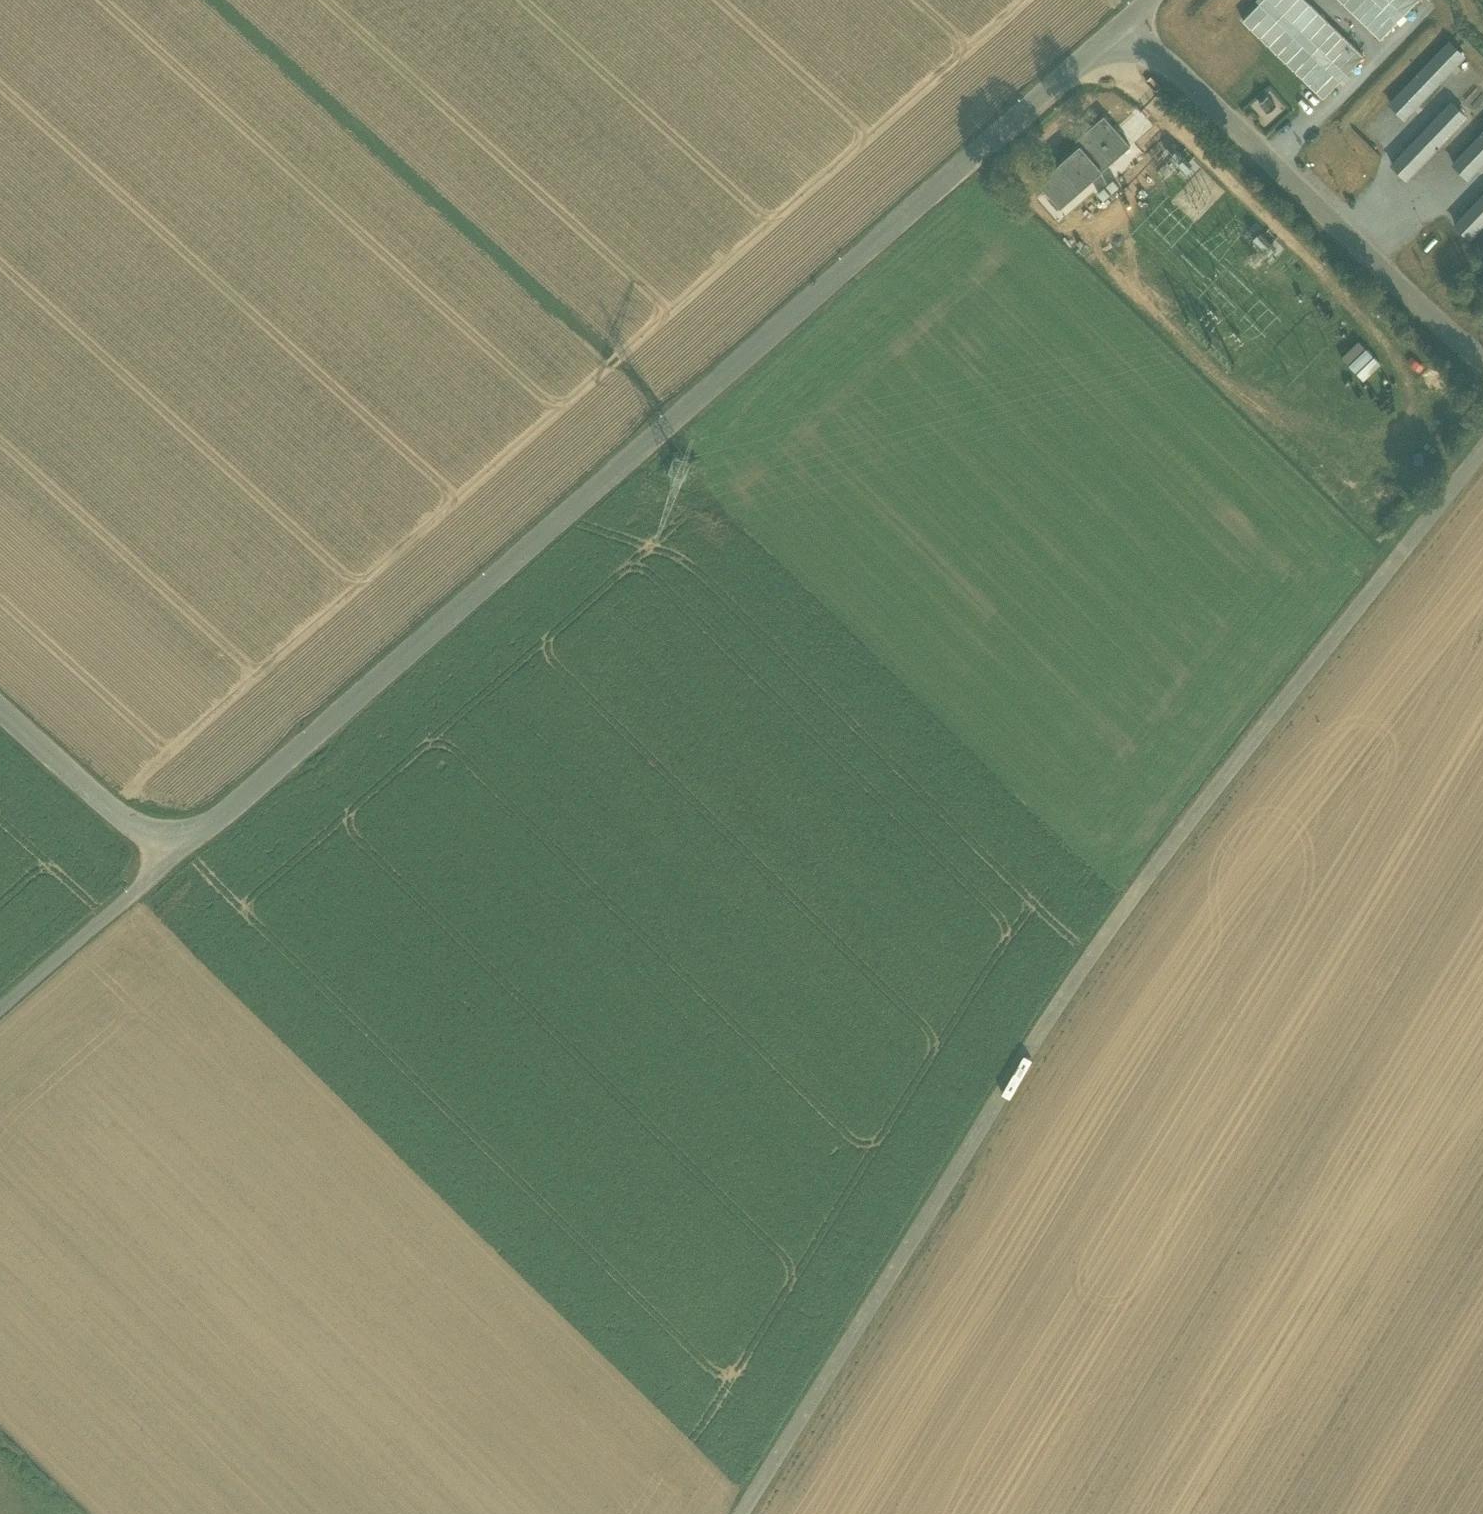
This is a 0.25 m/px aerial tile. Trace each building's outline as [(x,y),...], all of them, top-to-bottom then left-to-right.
[(1449,40),(1387,103),(1404,119),(1465,56),(1449,40)] [(1269,114),(1276,107),(1267,97),(1260,104),(1269,114)] [(1451,102),(1390,165),(1406,181),(1468,118),(1451,102)] [(1079,145),(1102,171),(1130,146),(1104,116),(1076,141),(1079,145)] [(1451,164),(1468,180),(1482,164),(1482,131),(1451,164)] [(1079,145),(1038,182),(1061,207),(1102,171),(1079,145)] [(1453,224),(1469,240),(1482,226),(1482,193),(1453,224)] [(1357,338),(1339,355),(1363,380),(1381,363),(1357,338)]
